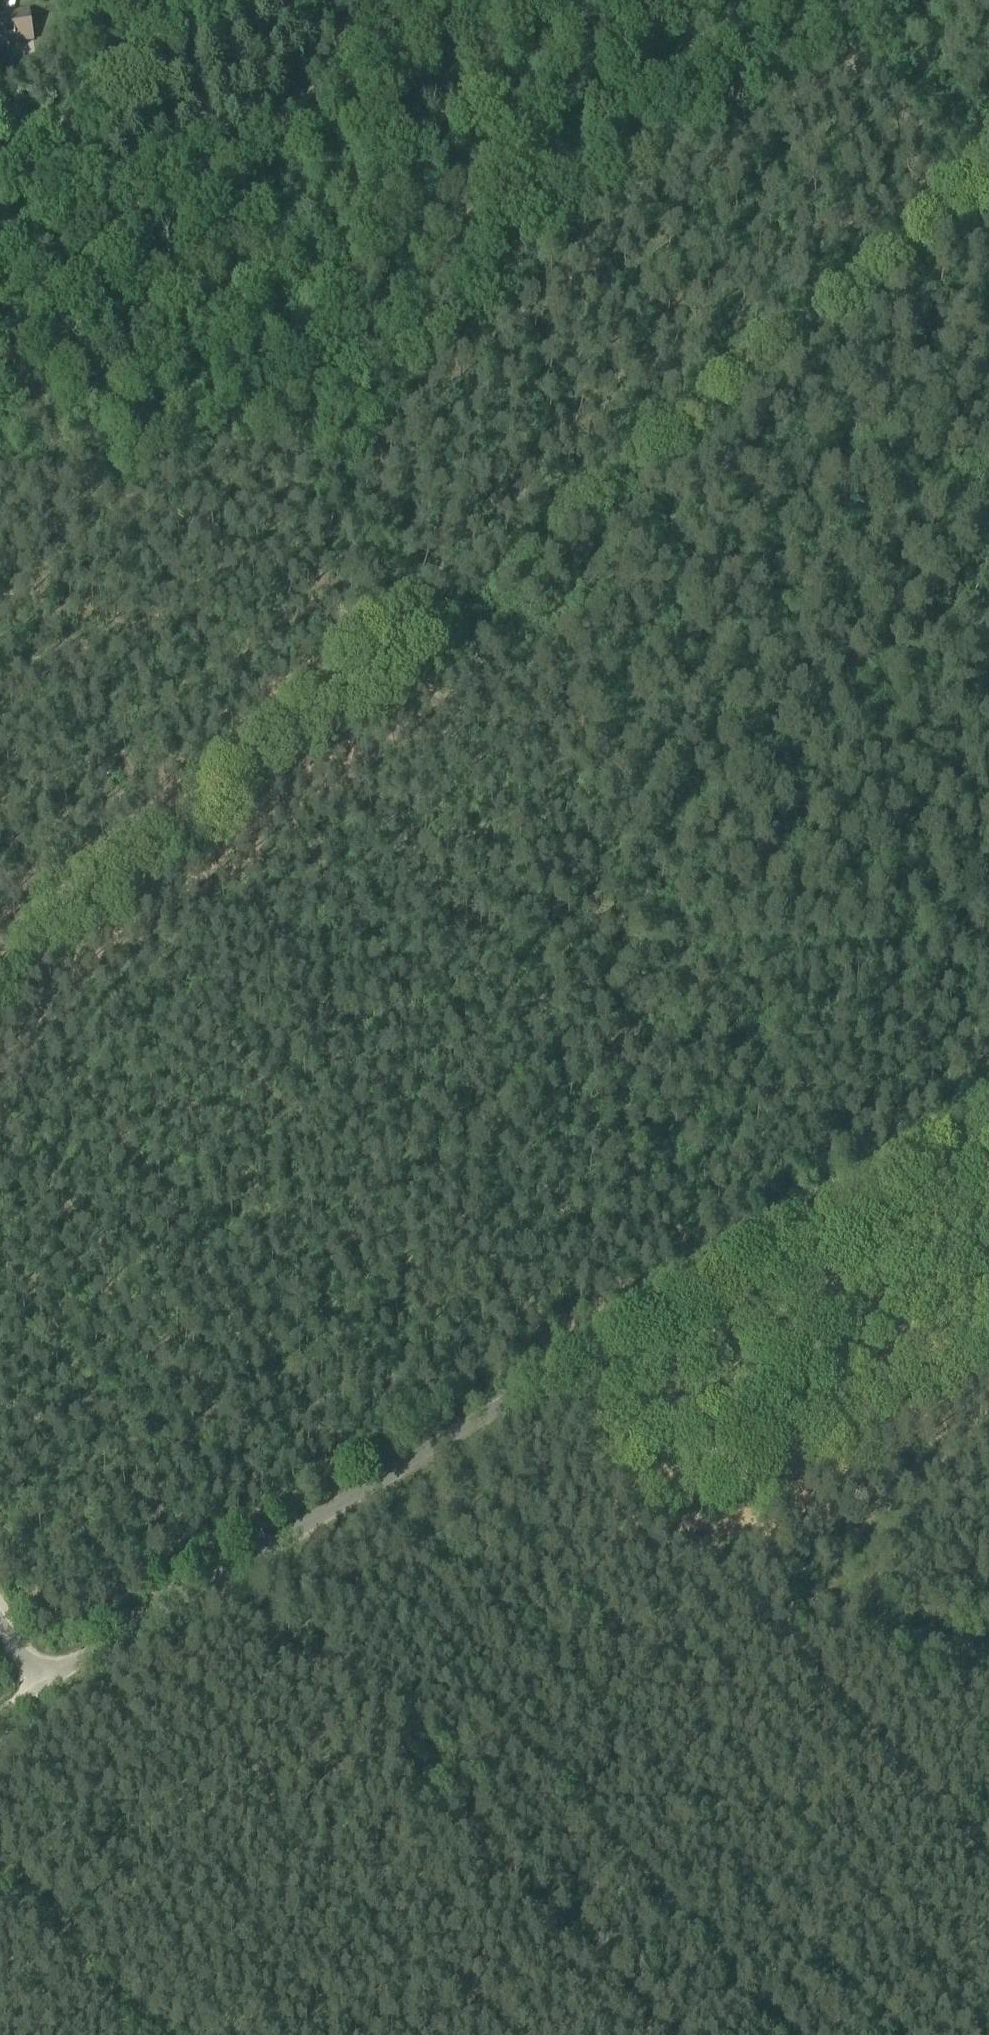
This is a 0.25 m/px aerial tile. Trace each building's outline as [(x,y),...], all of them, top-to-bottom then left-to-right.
[(0,16),(0,52),(9,51),(9,45),(11,45),(32,42),(27,12),(0,16)]
